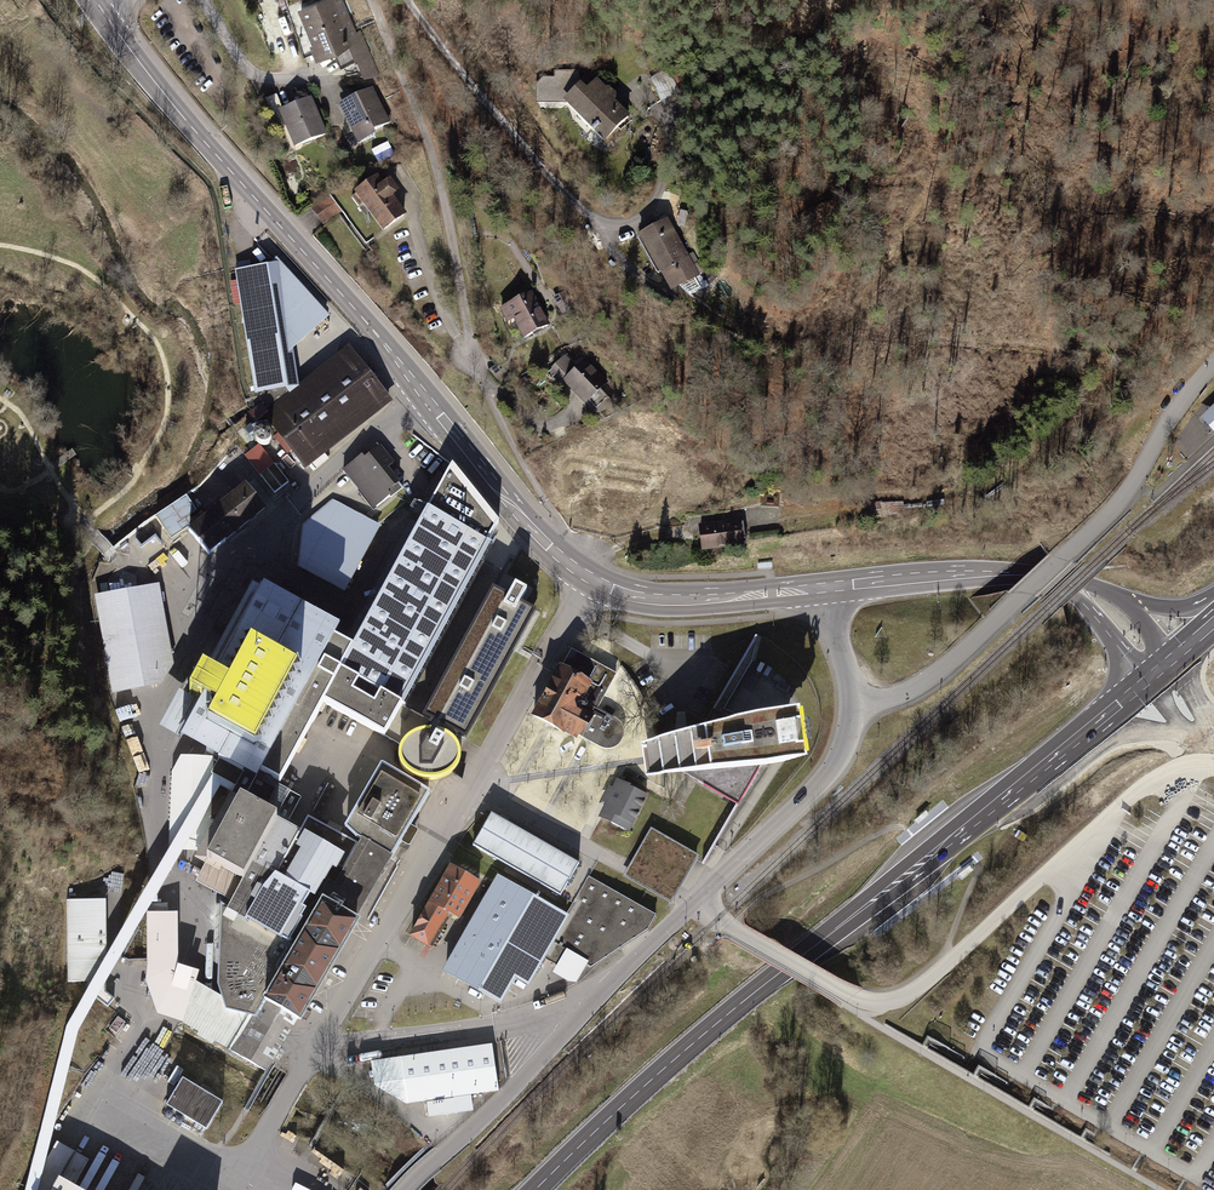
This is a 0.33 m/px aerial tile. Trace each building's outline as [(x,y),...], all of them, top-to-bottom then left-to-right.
[(299,10),(318,57),(351,44),(363,74),(379,68),(363,29),(353,33),(339,0),(324,0),(299,10)] [(651,79),(662,101),(681,92),(670,70),(651,79)] [(582,86),(564,102),(603,145),(632,119),(598,82),(587,92),(582,86)] [(375,90),(341,106),(360,146),(394,130),(375,90)] [(313,100),(280,112),(294,150),(327,137),(313,100)] [(378,176),(354,193),(383,233),(407,215),(378,176)] [(328,200),(313,209),(325,228),(340,218),(328,200)] [(669,218),(640,234),(672,291),(701,275),(669,218)] [(268,268),(241,272),(258,390),(297,384),(291,349),(328,317),(277,259),(268,268)] [(533,291),(501,307),(518,340),(550,324),(533,291)] [(389,399),(350,349),(266,416),(306,466),(389,399)] [(575,366),(565,355),(552,368),(562,378),(575,366)] [(586,359),(563,381),(586,405),(609,382),(586,359)] [(1201,418),(1213,432),(1213,406),(1201,418)] [(262,443),(273,435),(264,424),(254,431),(262,443)] [(290,483),(261,444),(246,456),(274,494),(290,483)] [(378,447),(348,470),(374,505),(400,486),(383,463),(388,460),(378,447)] [(351,647),(322,701),(384,736),(401,702),(421,714),(461,647),(502,571),(477,557),(497,523),(451,465),(351,647)] [(263,506),(243,487),(203,515),(191,499),(158,516),(173,539),(190,526),(209,549),(263,506)] [(298,567),(345,592),(381,526),(332,499),(301,525),(298,567)] [(739,518),(699,524),(702,550),(742,545),(739,518)] [(150,565),(167,549),(155,537),(138,553),(150,565)] [(254,584),(218,650),(209,644),(183,694),(178,691),(159,728),(214,757),(244,774),(254,779),(259,769),(278,780),(279,780),(322,701),(351,647),(330,635),(334,627),(254,584)] [(158,585),(97,597),(114,697),(161,686),(173,660),(158,585)] [(532,611),(507,598),(437,732),(444,734),(450,738),(456,743),(460,750),(532,611)] [(558,664),(532,713),(582,738),(602,748),(608,749),(611,749),(614,749),(616,748),(621,743),(624,738),(626,733),(625,730),(625,725),(623,722),(596,710),(607,693),(617,675),(572,650),(562,666),(558,664)] [(704,730),(641,742),(646,776),(685,776),(739,806),(759,768),(809,763),(800,713),(758,719),(735,724),(713,709),(704,730)] [(412,737),(404,743),(401,752),(401,762),(406,770),(411,774),(419,779),(429,779),(441,778),(450,773),(455,768),(459,762),(460,756),(460,750),(456,743),(450,738),(444,734),(437,732),(429,731),(421,733),(412,737)] [(171,773),(169,850),(200,851),(209,833),(214,757),(181,756),(171,773)] [(384,759),(348,823),(363,831),(394,849),(431,786),(419,779),(411,774),(384,759)] [(40,1180),(78,1030),(234,768),(219,760),(169,850),(106,955),(90,985),(66,1025),(26,1189),(34,1189),(40,1180)] [(244,774),(232,799),(276,821),(285,826),(300,798),(278,780),(259,769),(254,779),(244,774)] [(598,817),(632,833),(651,791),(618,776),(598,817)] [(232,899),(243,877),(276,821),(232,799),(229,797),(209,833),(200,851),(197,856),(205,861),(196,880),(232,899)] [(926,811),(915,820),(918,824),(929,814),(926,811)] [(474,847),(560,895),(578,863),(492,815),(474,847)] [(356,842),(308,817),(296,842),(281,867),(245,919),(226,909),(221,919),(218,986),(221,994),(226,1007),(253,1014),(264,998),(325,899),(356,842)] [(278,871),(299,833),(285,826),(276,821),(243,877),(232,899),(228,906),(227,907),(245,917),(246,916),(263,883),(276,870),(278,871)] [(677,892),(698,856),(652,829),(625,876),(671,902),(677,892)] [(325,899),(355,916),(394,849),(363,831),(356,842),(325,899)] [(449,861),(408,939),(430,951),(449,915),(460,920),(482,878),(449,861)] [(958,875),(962,880),(974,870),(970,865),(958,875)] [(571,915),(497,874),(441,971),(501,1005),(516,979),(530,987),(546,959),(571,915)] [(656,914),(588,876),(571,915),(546,959),(572,978),(580,960),(592,966),(649,929),(656,914)] [(106,898),(66,899),(67,984),(90,985),(94,985),(94,995),(107,1006),(114,998),(105,991),(105,984),(106,955),(106,898)] [(264,998),(298,1019),(360,920),(325,899),(264,998)] [(178,963),(178,911),(146,910),(147,959),(178,963)] [(178,963),(147,959),(147,962),(145,979),(151,994),(157,1013),(182,1021),(198,1032),(197,1034),(213,1044),(214,1041),(230,1051),(247,1024),(253,1014),(226,1007),(221,994),(196,980),(199,969),(178,963)] [(230,1051),(266,1071),(289,1033),(298,1019),(264,998),(253,1014),(247,1024),(230,1051)] [(492,1044),(370,1061),(373,1087),(406,1105),(425,1102),(427,1117),(474,1112),(472,1095),(501,1091),(492,1044)] [(182,1080),(166,1105),(208,1129),(222,1102),(182,1080)] [(66,1187),(82,1160),(59,1148),(35,1189),(71,1189),(66,1187)]
